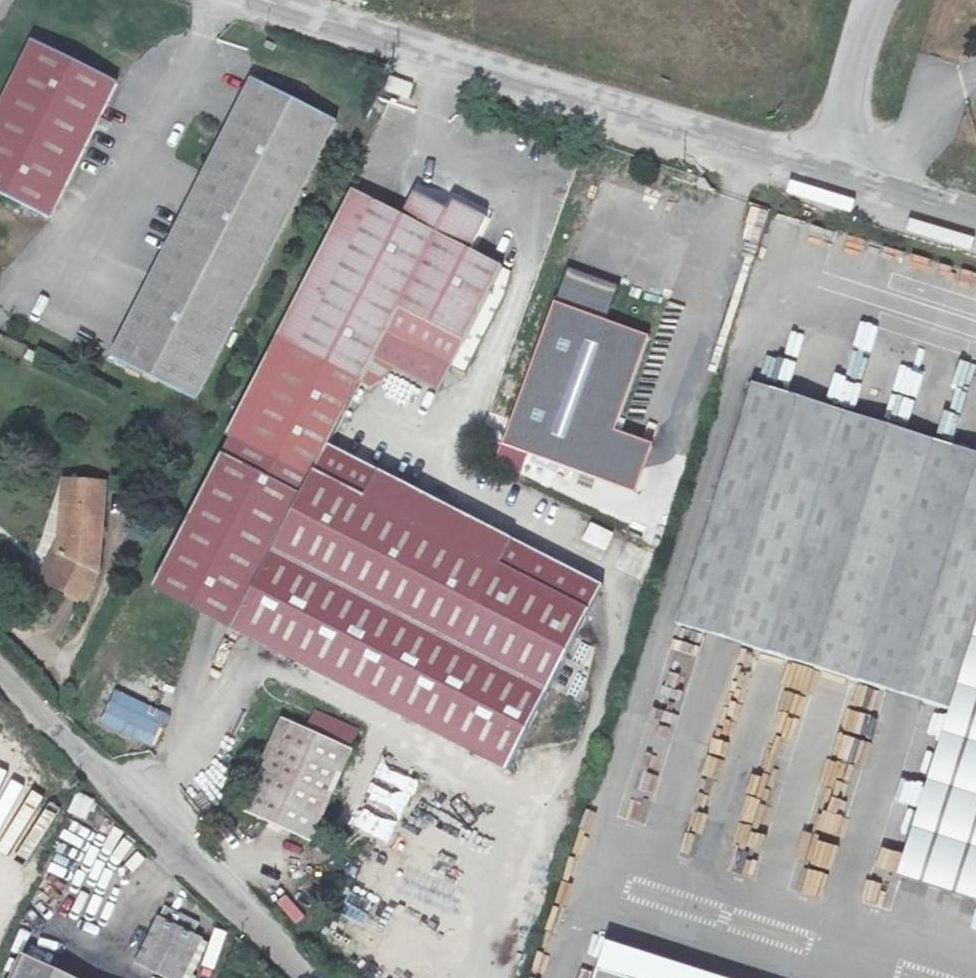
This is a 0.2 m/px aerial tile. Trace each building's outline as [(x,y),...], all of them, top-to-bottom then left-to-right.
[(32,41),(0,105),(0,193),(48,217),(115,82),(32,41)] [(390,79),(387,92),(409,97),(412,84),(390,79)] [(195,412),(337,129),(253,87),(110,371),(195,412)] [(345,189),(272,337),(224,432),(229,434),(151,586),(231,627),(326,444),(364,379),(372,383),(388,376),(393,368),(437,389),(452,365),(467,372),(506,294),(513,271),(497,260),(475,249),(488,227),(471,218),(408,187),(395,212),(345,189)] [(625,286),(573,267),(509,445),(603,479),(621,430),(655,336),(612,321),(625,286)] [(766,404),(686,644),(952,728),(975,650),(975,470),(766,404)] [(658,443),(621,430),(603,479),(641,492),(658,443)] [(231,627),(502,768),(598,584),(326,444),(231,627)] [(101,556),(102,495),(60,496),(61,547),(49,567),(86,584),(101,556)] [(604,552),(613,534),(592,524),(583,542),(604,552)] [(952,728),(902,889),(975,911),(975,650),(952,728)] [(154,749),(169,714),(115,690),(100,724),(154,749)] [(355,750),(285,719),(246,815),(315,845),(355,750)] [(287,896),(279,903),(294,922),(303,916),(287,896)] [(150,957),(195,977),(198,977),(219,933),(172,912),(150,957)] [(30,951),(18,977),(88,977),(30,951)] [(599,977),(628,977),(602,969),(599,977)]
